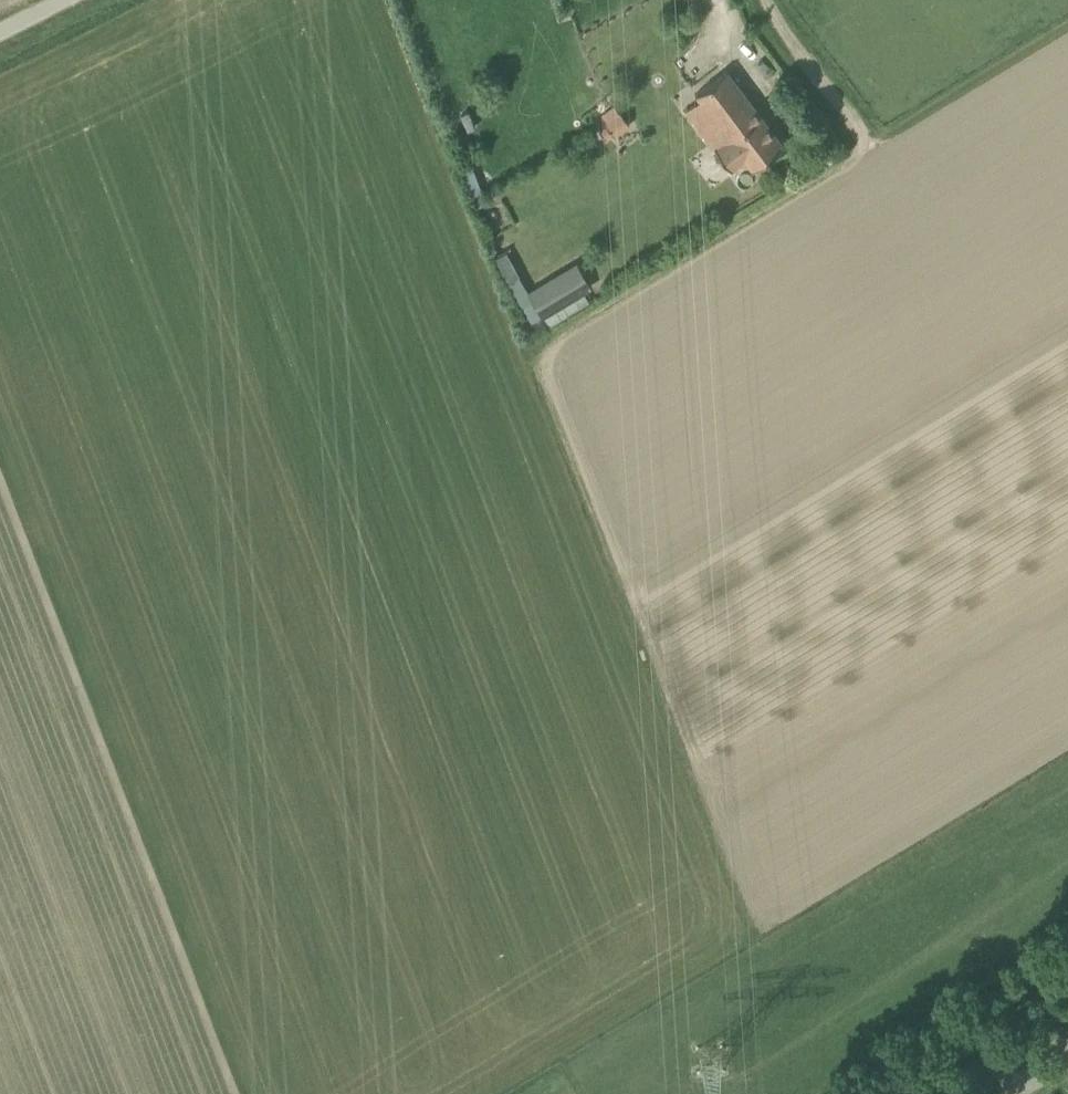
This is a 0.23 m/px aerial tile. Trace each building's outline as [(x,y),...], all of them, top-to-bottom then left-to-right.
[(753,169),(784,146),(726,70),(696,94),(729,138),(715,148),(731,170),(745,159),(753,169)] [(617,116),(611,109),(600,118),(606,125),(604,127),(597,132),(605,141),(612,136),(614,139),(628,127),(618,115),(617,116)] [(454,171),(469,212),(485,206),(472,173),(466,175),(463,167),(454,171)] [(503,251),(492,257),(506,280),(516,274),(503,251)] [(542,328),(584,303),(578,293),(587,288),(572,263),(522,293),(536,318),(542,328)]
